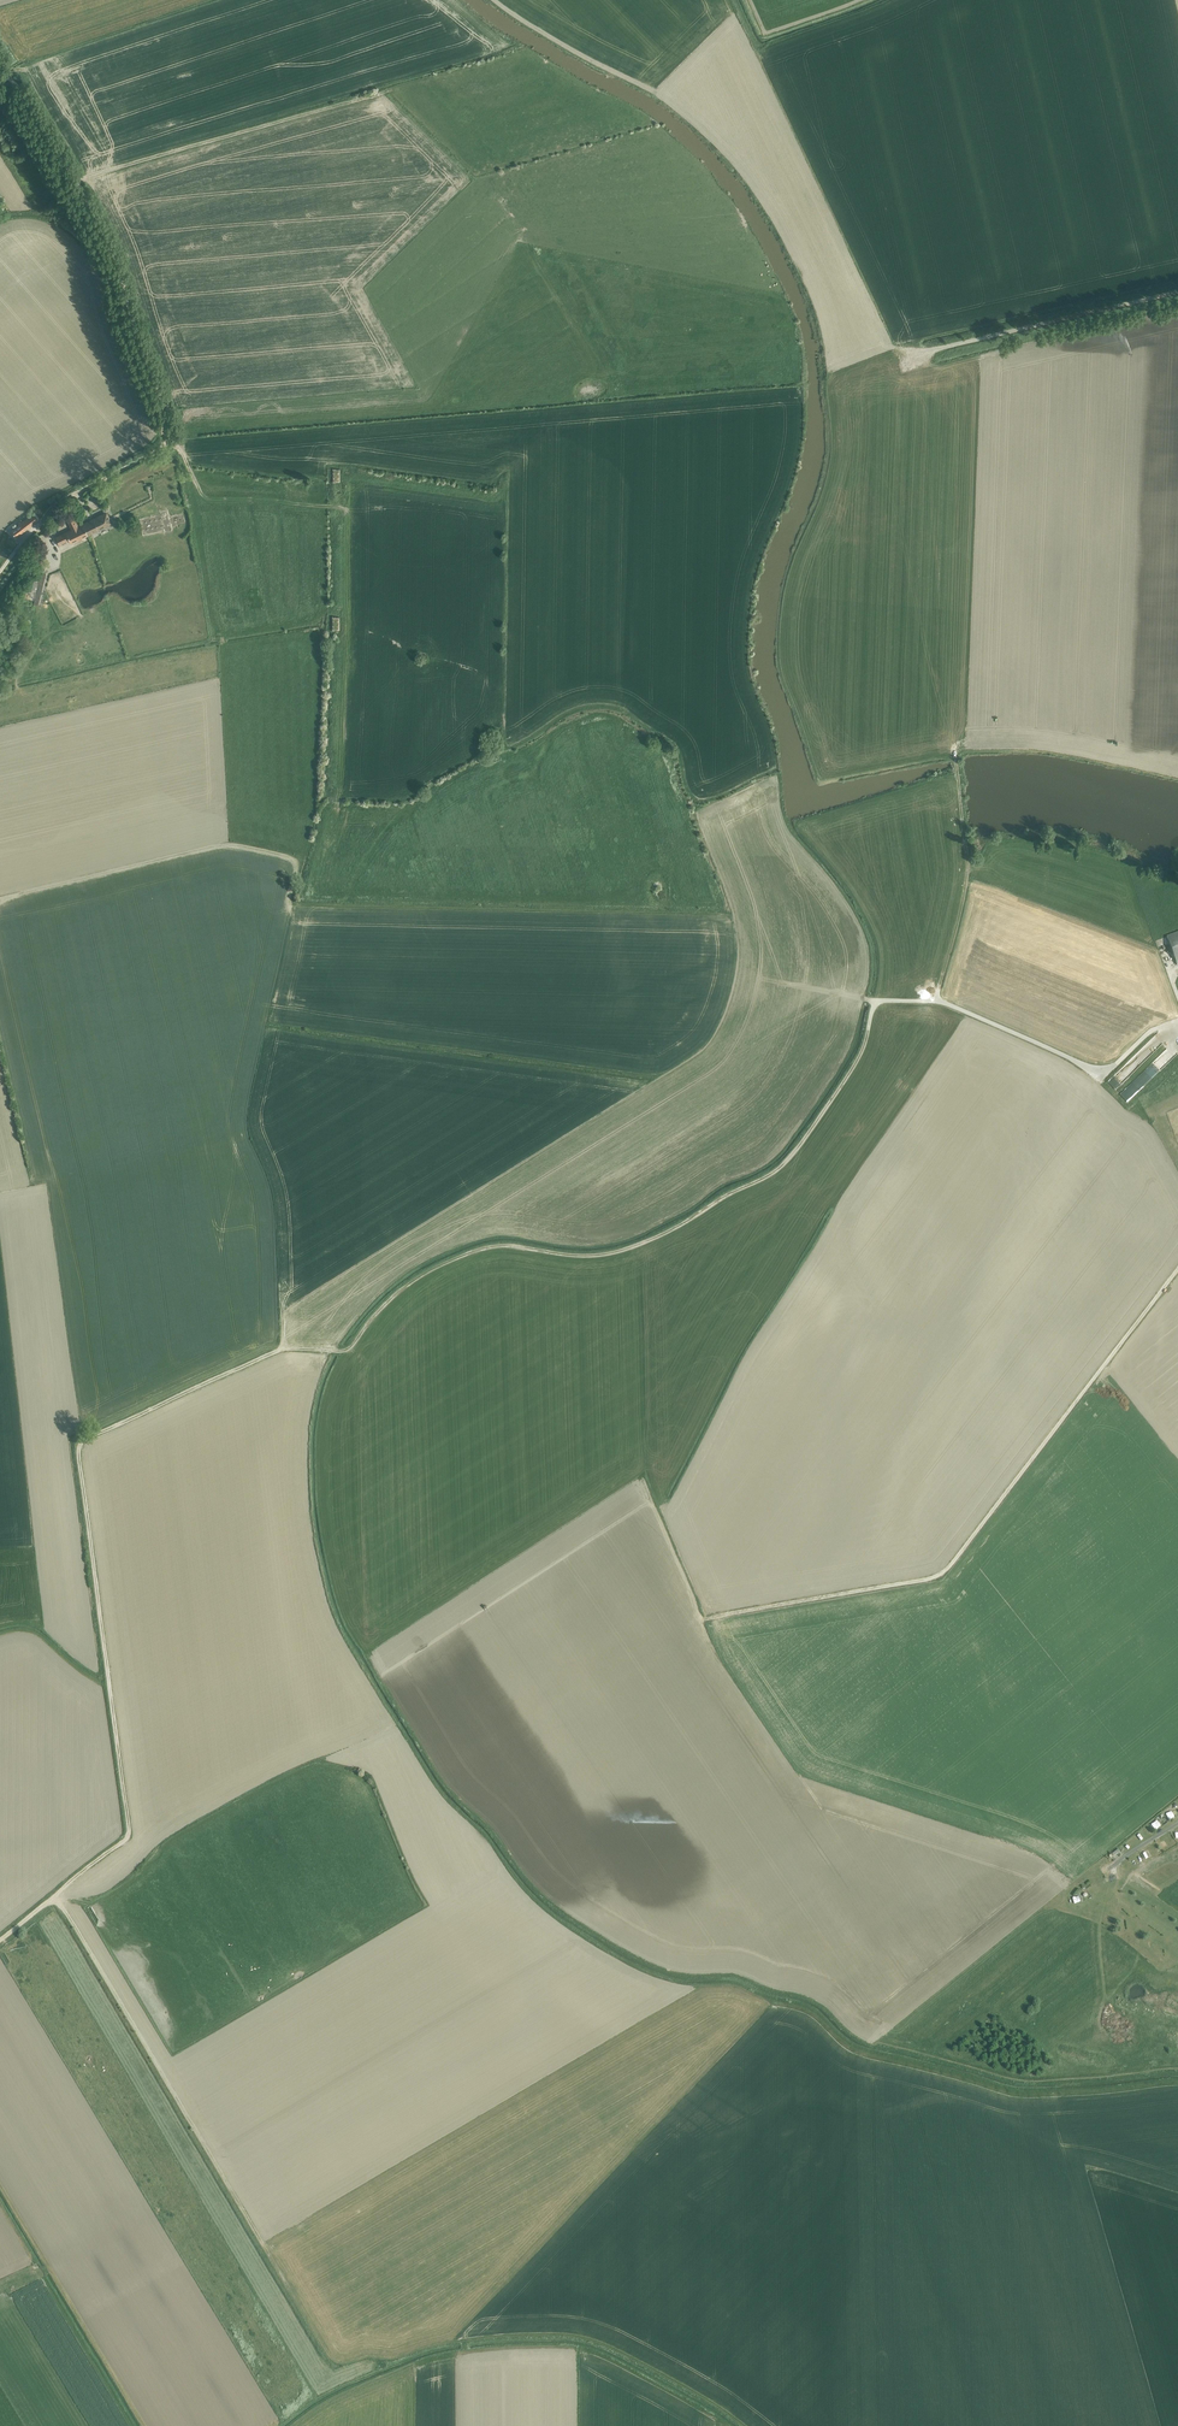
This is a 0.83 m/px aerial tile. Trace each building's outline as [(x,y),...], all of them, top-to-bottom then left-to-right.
[(107,510),(82,522),(88,534),(113,522),(107,510)] [(158,516),(137,519),(139,532),(161,529),(161,531),(167,531),(166,524),(180,522),(179,514),(164,516),(163,510),(157,511),(158,516)] [(11,529),(16,535),(39,518),(33,512),(23,521),(22,520),(20,521),(20,522),(17,524),(16,523),(12,525),(14,527),(11,529)] [(88,534),(82,522),(78,524),(75,517),(68,520),(72,528),(56,536),(60,544),(69,539),(72,543),(88,534)] [(40,571),(32,569),(24,596),(35,600),(42,572),(42,571),(40,570),(40,571)] [(47,574),(42,572),(35,600),(34,604),(39,605),(47,574)] [(1177,965),(1177,964),(1177,932),(1167,937),(1177,965)] [(1170,1114),(1177,1112),(1177,1106),(1169,1109),(1170,1114)]
